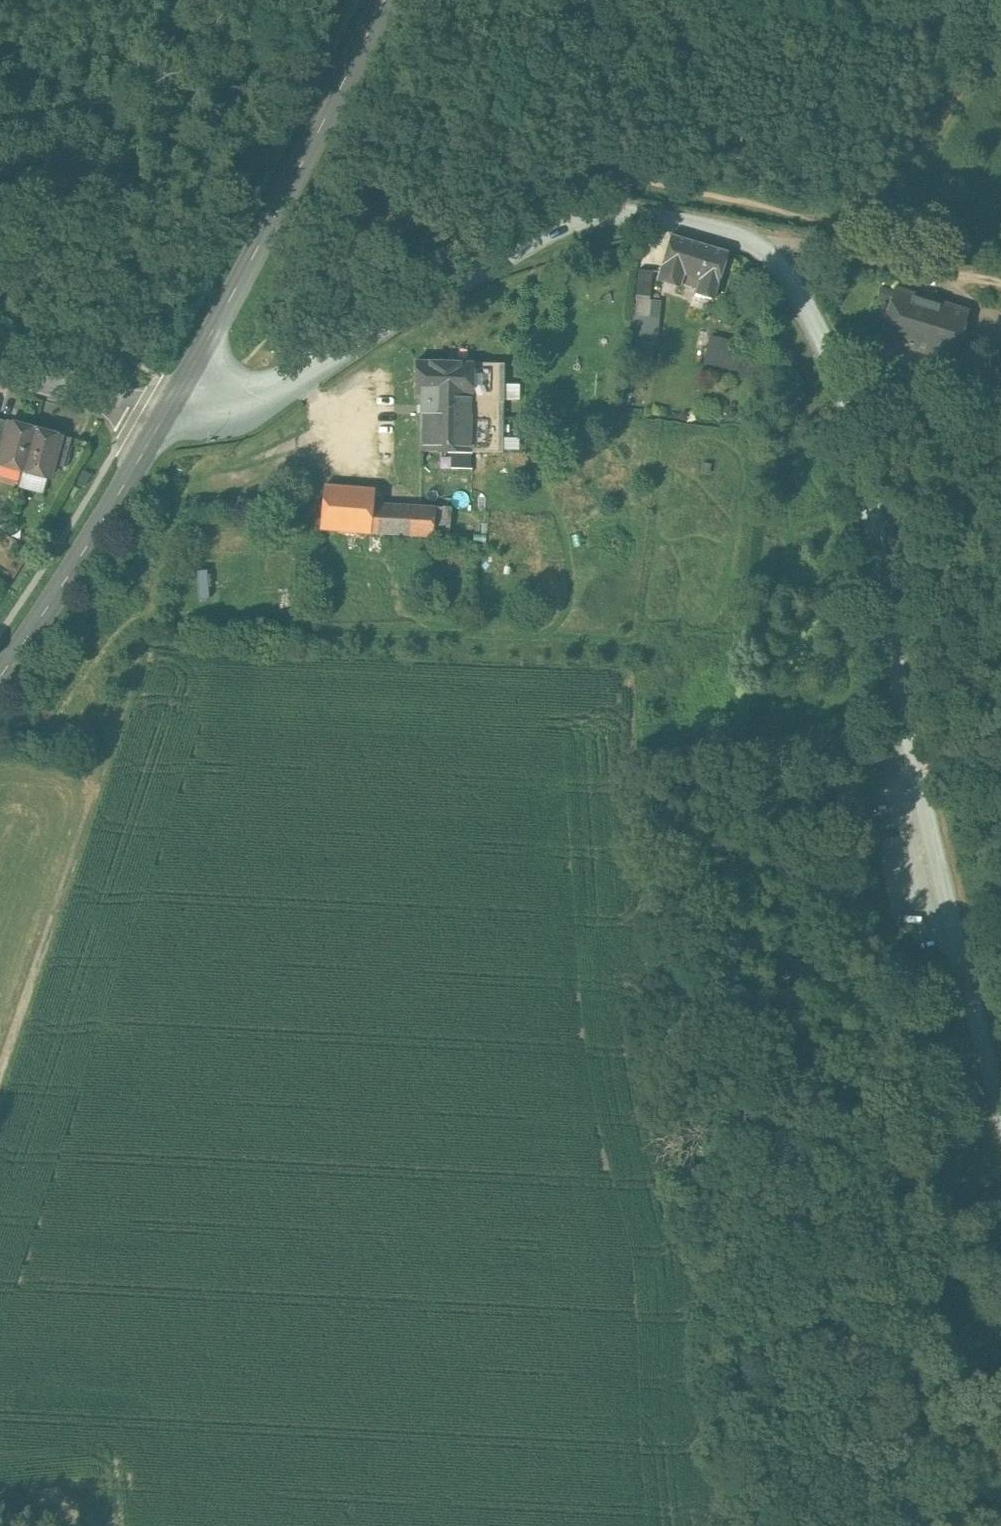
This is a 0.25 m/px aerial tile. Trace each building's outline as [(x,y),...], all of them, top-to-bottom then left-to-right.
[(729,252),(691,240),(690,240),(672,234),(658,279),(682,287),(683,287),(684,282),(692,285),(700,287),(699,292),(714,297),(729,252)] [(650,300),(652,289),(654,271),(640,269),(637,298),(650,300)] [(879,337),(916,349),(931,300),(894,289),(879,337)] [(651,365),(652,360),(652,359),(658,301),(637,299),(629,362),(630,363),(651,365)] [(968,311),(931,300),(916,349),(953,360),(964,324),(964,323),(968,311)] [(740,369),(740,365),(742,358),(735,356),(738,340),(708,334),(703,362),(739,369),(740,369)] [(469,468),(470,453),(503,453),(504,364),(474,363),(416,361),(416,394),(379,393),(379,411),(417,412),(418,416),(422,416),(421,451),(452,452),(452,468),(469,468)] [(8,429),(10,421),(0,419),(0,449),(2,450),(8,429)] [(6,437),(0,460),(0,465),(23,471),(35,428),(10,421),(6,437)] [(48,478),(55,453),(60,435),(35,428),(23,471),(48,478)] [(64,466),(71,440),(71,438),(60,435),(52,463),(64,466)] [(372,502),(373,490),(324,486),(321,528),(369,532),(370,532),(372,502)] [(433,538),(436,508),(372,502),(370,532),(386,533),(433,538)] [(451,509),(436,508),(433,538),(449,540),(451,509)] [(369,532),(321,528),(319,550),(368,553),(369,532)] [(385,553),(386,533),(370,532),(369,532),(368,553),(385,553)]
